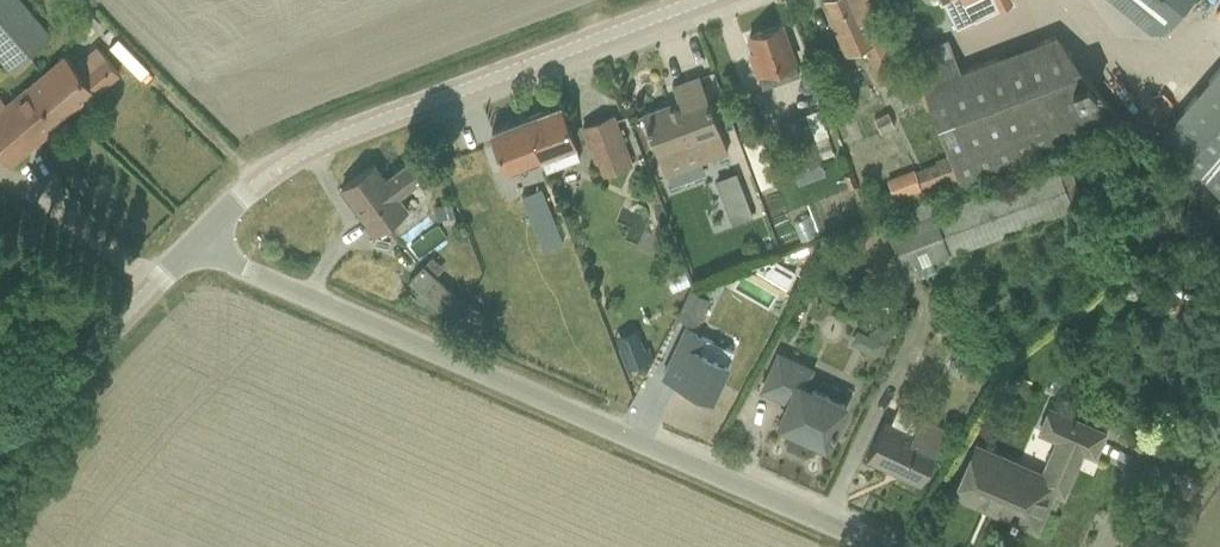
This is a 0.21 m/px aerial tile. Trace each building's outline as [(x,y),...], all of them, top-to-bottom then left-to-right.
[(9,71),(50,35),(38,21),(21,0),(0,0),(0,60),(9,71)] [(838,32),(834,34),(844,56),(862,49),(871,66),(867,68),(876,86),(901,74),(867,0),(824,0),(838,32)] [(942,3),(943,2),(956,28),(973,19),(974,21),(1013,1),(1012,0),(941,0),(942,3)] [(1165,26),(1187,0),(1117,0),(1151,28),(1165,26)] [(45,16),(38,21),(50,35),(57,29),(45,16)] [(780,24),(749,36),(755,52),(749,54),(762,88),(798,75),(780,24)] [(1122,124),(1055,35),(960,70),(948,38),(909,53),(947,155),(958,183),(959,186),(1122,124)] [(64,53),(41,72),(74,109),(118,72),(102,54),(95,45),(73,65),(64,53)] [(1152,146),(1193,195),(1211,213),(1219,220),(1219,68),(1152,146)] [(8,164),(74,109),(41,72),(5,103),(0,97),(0,155),(8,164)] [(662,106),(642,114),(669,188),(705,175),(701,162),(727,152),(698,75),(671,86),(678,102),(663,108),(662,106)] [(540,159),(545,172),(579,159),(559,105),(525,118),(540,159)] [(817,110),(778,125),(795,171),(793,172),(798,183),(824,174),(819,162),(822,161),(814,142),(828,136),(825,128),(824,128),(817,110)] [(886,112),(873,119),(880,133),(894,126),(886,112)] [(613,114),(580,126),(599,177),(632,165),(613,114)] [(540,159),(525,118),(491,130),(506,172),(540,159)] [(774,183),(777,182),(760,134),(741,141),(760,197),(777,192),(774,183)] [(896,207),(958,183),(947,155),(934,160),(935,163),(913,171),(913,169),(886,179),(896,207)] [(374,164),(340,188),(373,232),(408,207),(399,196),(427,176),(413,157),(385,179),(374,164)] [(931,262),(1071,209),(1070,204),(1081,199),(1068,163),(936,211),(904,223),(887,229),(903,272),(914,268),(918,278),(934,272),(931,262)] [(542,188),(521,196),(543,252),(563,243),(542,188)] [(761,198),(749,203),(760,233),(772,229),(761,198)] [(904,223),(936,211),(930,198),(899,210),(904,223)] [(451,202),(432,207),(436,221),(441,220),(443,225),(455,222),(451,202)] [(1025,235),(1003,241),(1006,253),(1028,246),(1025,235)] [(779,256),(783,267),(815,254),(811,244),(779,256)] [(702,254),(688,259),(694,276),(708,271),(702,254)] [(431,257),(408,281),(423,296),(418,302),(427,311),(432,305),(438,309),(453,293),(434,276),(442,267),(431,257)] [(770,286),(785,281),(778,262),(763,267),(770,286)] [(746,282),(742,291),(771,305),(775,296),(746,282)] [(690,291),(677,319),(696,328),(700,319),(713,324),(722,304),(709,299),(713,288),(705,283),(690,291)] [(467,317),(482,325),(486,316),(471,309),(467,317)] [(896,313),(867,333),(875,346),(905,327),(896,313)] [(685,329),(663,376),(710,398),(732,351),(685,329)] [(640,340),(617,349),(626,369),(651,357),(648,347),(643,349),(640,340)] [(787,405),(778,424),(816,441),(815,443),(828,449),(848,404),(812,387),(812,386),(806,384),(814,368),(776,351),(758,392),(787,405)] [(1047,390),(1060,396),(1069,377),(1056,371),(1047,390)] [(976,443),(954,494),(1009,518),(1008,519),(1013,522),(1014,520),(1035,530),(1051,495),(1064,500),(1084,456),(1095,461),(1108,432),(1048,406),(1036,434),(1054,442),(1041,472),(976,443)] [(913,432),(884,419),(866,459),(919,484),(945,428),(920,416),(913,432)]
